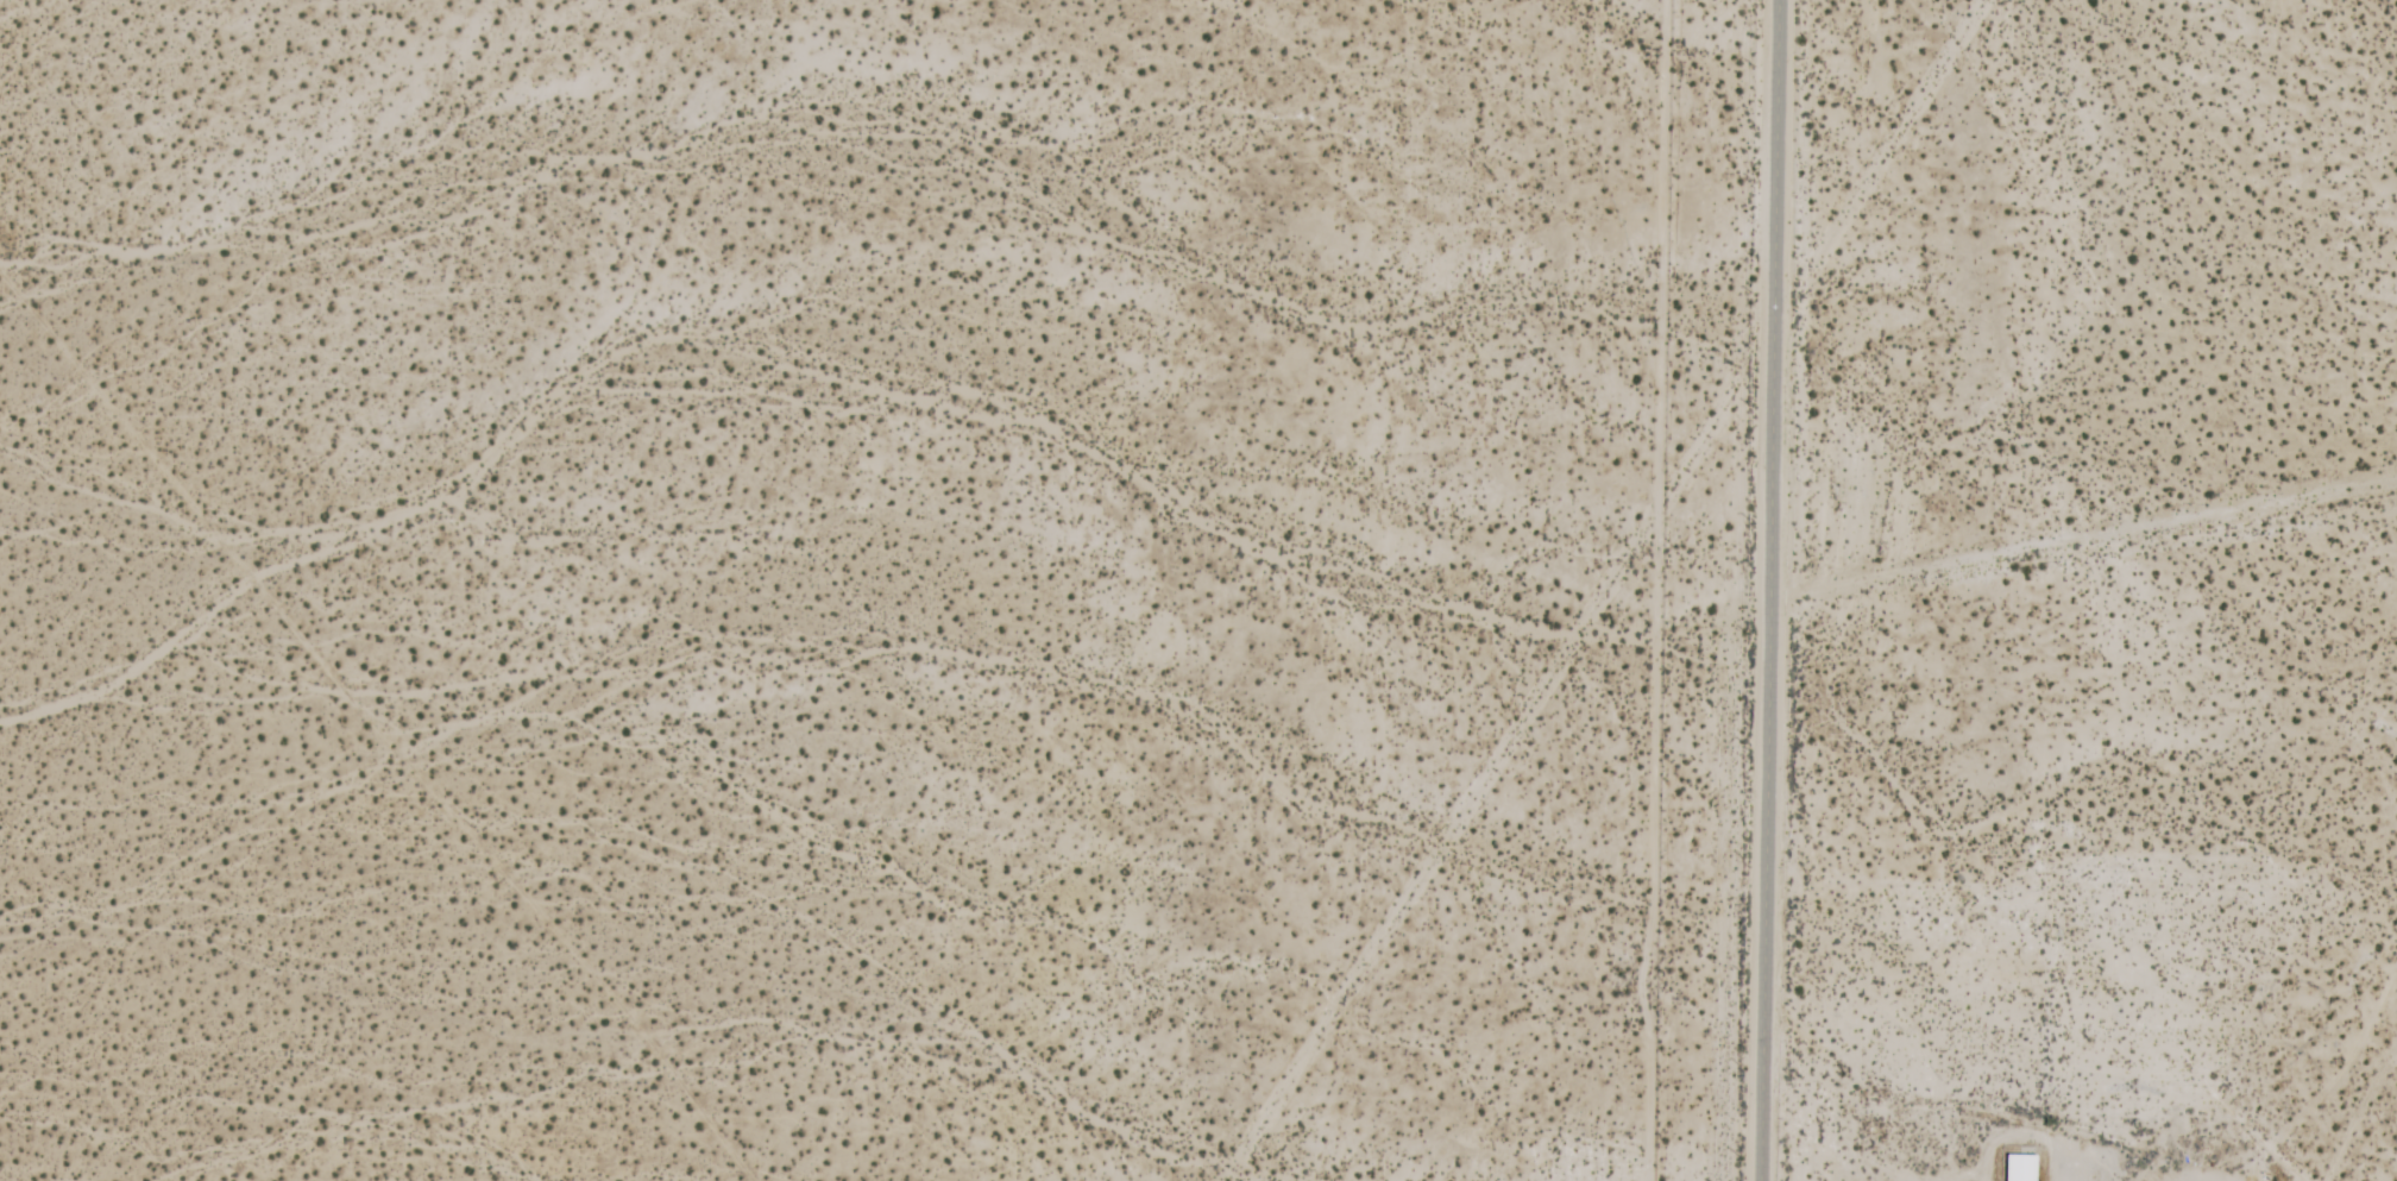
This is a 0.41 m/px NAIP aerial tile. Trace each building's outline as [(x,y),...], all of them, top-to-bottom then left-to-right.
[(2036,1156),(2004,1156),(2004,1180),(2036,1180),(2036,1156)]
